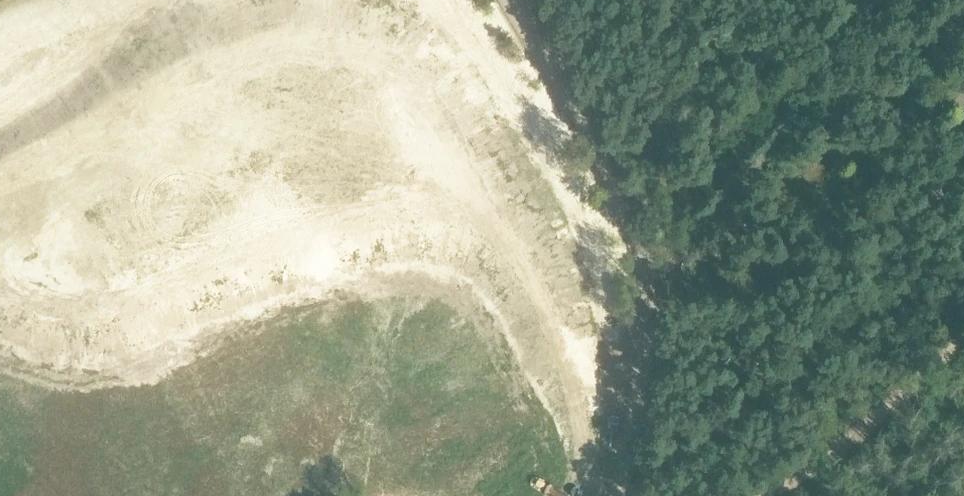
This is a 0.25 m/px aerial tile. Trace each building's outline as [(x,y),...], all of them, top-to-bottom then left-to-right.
[(864,12),(872,7),(867,0),(855,0),(864,12)]
